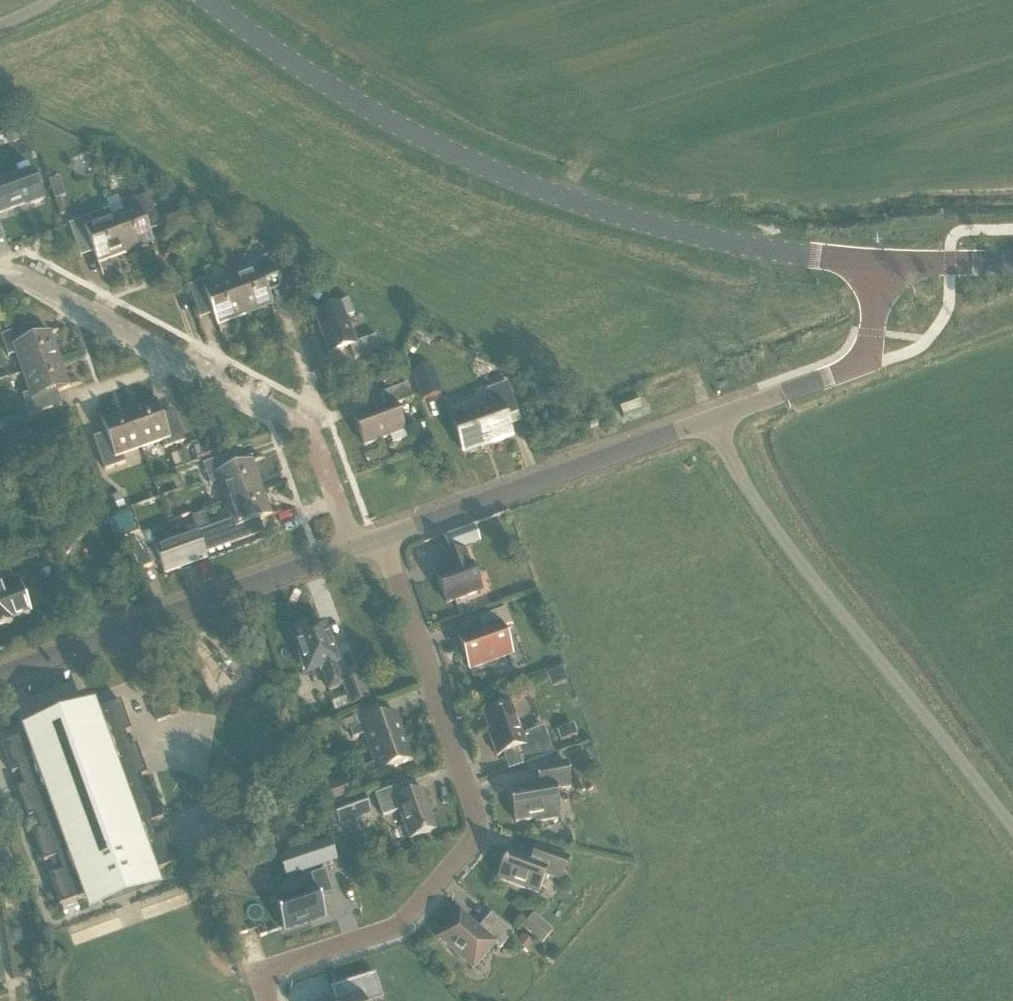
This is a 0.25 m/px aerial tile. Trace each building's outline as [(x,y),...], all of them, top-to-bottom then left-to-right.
[(14,127),(3,132),(8,144),(19,140),(14,127)] [(43,200),(33,171),(0,183),(0,214),(30,202),(31,204),(43,200)] [(66,195),(59,178),(48,182),(55,199),(59,198),(66,195)] [(132,211),(112,218),(125,254),(153,244),(145,221),(157,217),(149,194),(128,202),(132,211)] [(125,254),(112,218),(93,226),(89,217),(69,224),(77,246),(90,241),(98,264),(125,254)] [(251,273),(231,281),(245,317),(272,307),(264,284),(277,279),(268,256),(248,264),(251,273)] [(218,327),(245,317),(231,281),(212,288),(209,279),(188,286),(197,310),(210,305),(218,327)] [(306,289),(294,283),(286,299),(298,305),(306,289)] [(355,359),(381,349),(376,336),(356,344),(346,318),(354,315),(349,302),(315,315),(330,354),(350,347),(355,359)] [(17,353),(24,373),(60,360),(50,333),(28,341),(23,328),(1,336),(8,357),(17,353)] [(417,329),(413,337),(421,341),(425,333),(417,329)] [(60,360),(24,373),(31,392),(22,396),(30,416),(52,408),(48,395),(70,387),(60,360)] [(428,368),(412,374),(422,400),(423,400),(434,395),(438,394),(428,368)] [(0,373),(0,382),(9,379),(6,371),(0,373)] [(504,414),(516,409),(507,383),(486,391),(492,405),(452,420),(464,453),(493,442),(493,445),(513,438),(504,414)] [(395,405),(412,399),(407,384),(381,394),(385,406),(354,418),(364,446),(390,436),(392,444),(408,438),(395,405)] [(129,411),(141,447),(161,440),(164,449),(185,441),(177,419),(164,423),(156,401),(129,411)] [(122,454),(141,447),(129,411),(101,421),(109,443),(96,448),(105,470),(125,463),(122,454)] [(13,427),(10,419),(1,422),(4,430),(13,427)] [(191,462),(186,451),(177,454),(181,465),(182,466),(191,462)] [(226,501),(262,488),(253,461),(230,469),(226,456),(203,464),(210,485),(219,482),(226,501)] [(233,521),(198,533),(205,554),(254,537),(250,524),(272,516),(262,488),(226,501),(233,521)] [(126,508),(121,494),(112,496),(117,511),(126,508)] [(449,553),(480,542),(475,526),(444,537),(449,553)] [(205,554),(198,533),(198,532),(155,547),(164,573),(207,558),(205,554)] [(143,542),(141,537),(141,538),(130,542),(131,547),(143,542)] [(152,565),(143,542),(131,547),(140,569),(152,565)] [(469,565),(465,552),(442,560),(446,573),(437,577),(446,603),(481,591),(471,564),(469,565)] [(30,614),(18,580),(4,585),(0,575),(0,630),(12,625),(11,621),(30,614)] [(511,625),(505,608),(479,618),(484,632),(460,640),(470,668),(510,654),(501,628),(511,625)] [(362,676),(343,684),(335,662),(336,661),(323,626),(313,629),(312,626),(308,627),(307,623),(295,627),(296,632),(293,633),(302,658),(299,660),(303,671),(306,669),(307,672),(321,668),(329,691),(342,686),(350,706),(370,699),(362,676)] [(563,668),(546,675),(551,687),(567,681),(563,668)] [(283,759),(301,753),(279,685),(261,691),(283,759)] [(49,878),(60,907),(82,899),(88,914),(162,887),(156,872),(179,864),(168,835),(156,839),(150,825),(163,820),(152,791),(146,793),(141,778),(147,776),(136,747),(130,749),(125,734),(131,732),(119,702),(98,710),(95,703),(22,731),(24,738),(2,746),(12,775),(18,773),(23,787),(17,789),(28,819),(34,816),(40,831),(33,834),(44,863),(57,858),(62,873),(49,878)] [(491,742),(497,756),(503,754),(509,770),(553,753),(543,727),(522,735),(511,706),(484,716),(493,741),(491,742)] [(364,735),(369,749),(404,737),(396,713),(350,730),(353,739),(364,735)] [(352,718),(342,722),(345,730),(355,727),(352,718)] [(577,735),(574,725),(557,731),(560,741),(577,735)] [(404,737),(369,749),(374,764),(363,768),(366,777),(413,760),(404,737)] [(570,788),(569,779),(566,763),(536,768),(539,784),(510,788),(515,822),(535,819),(535,822),(558,819),(558,815),(559,815),(555,790),(570,788)] [(333,805),(333,806),(350,799),(343,779),(320,787),(327,807),(333,805)] [(409,840),(436,830),(427,805),(429,805),(424,791),(411,795),(407,783),(375,795),(383,817),(399,811),(409,840)] [(350,799),(333,806),(339,825),(371,814),(365,794),(350,799)] [(561,881),(569,858),(537,846),(532,860),(509,851),(498,879),(538,894),(545,875),(561,881)] [(299,888),(259,902),(268,931),(310,916),(304,897),(317,893),(309,870),(294,875),(299,888)] [(478,929),(460,914),(438,939),(473,968),(494,944),(499,949),(513,933),(491,914),(478,929)] [(553,930),(534,914),(522,927),(541,944),(553,930)] [(534,944),(523,935),(517,943),(528,952),(534,944)] [(383,1000),(375,974),(330,989),(334,1000),(379,1000),(383,1000)]
